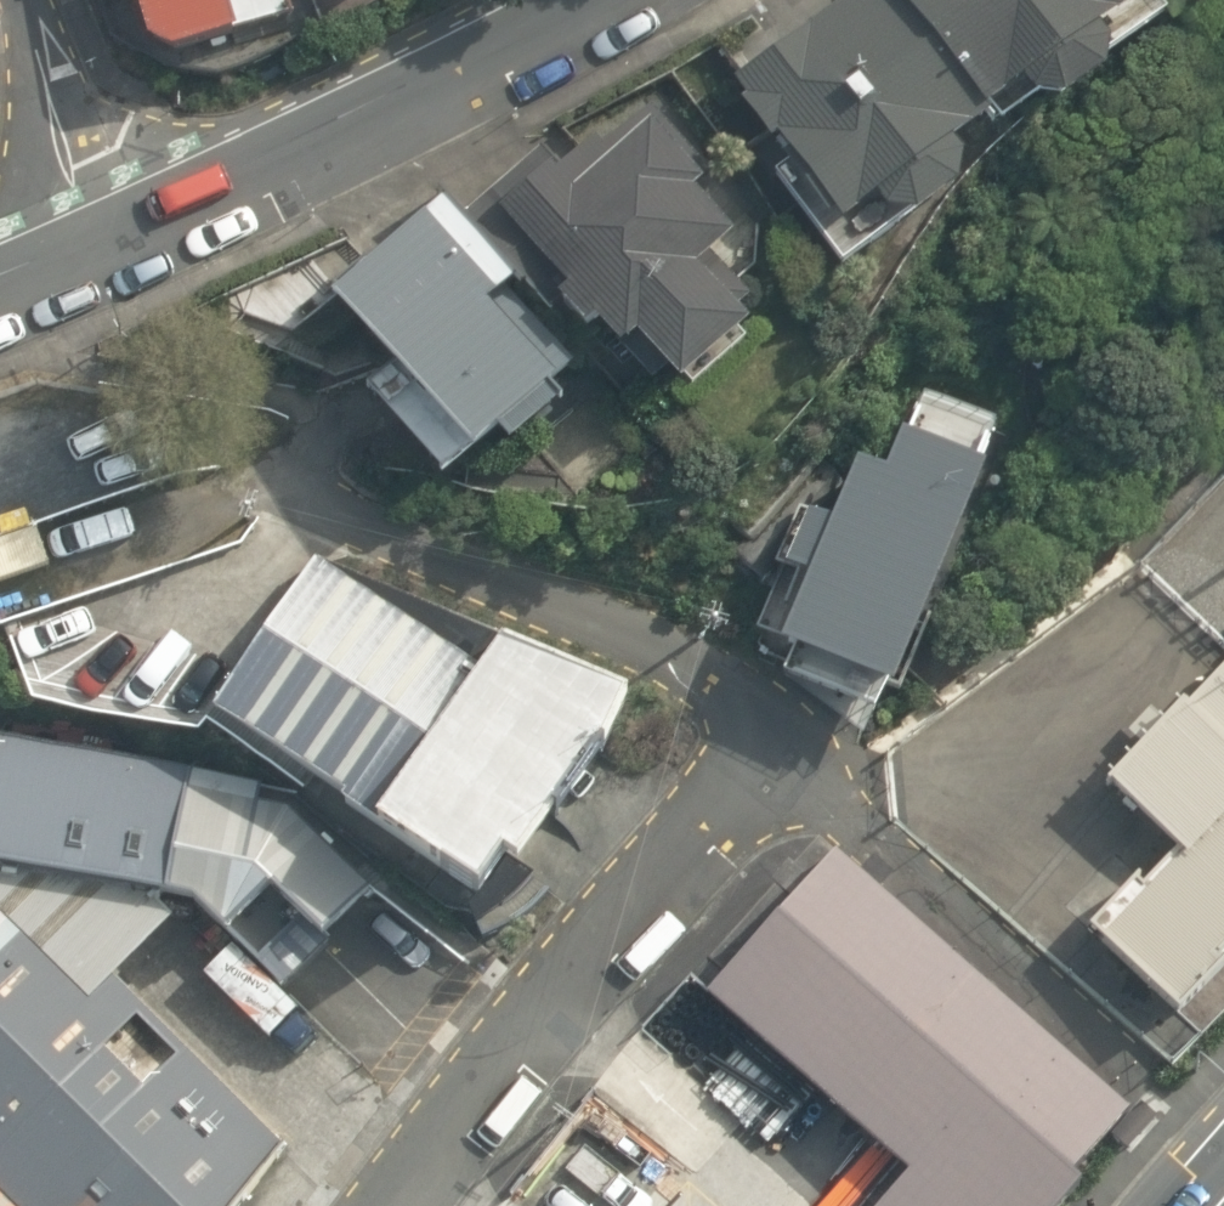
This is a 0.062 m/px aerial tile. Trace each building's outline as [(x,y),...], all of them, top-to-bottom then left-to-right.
[(173,79),(303,32),(292,0),(144,0),(173,79)] [(352,11),(380,0),(347,0),(352,11)] [(897,0),(859,0),(737,92),(859,255),(1006,145),(897,0)] [(1006,145),(1157,32),(1133,0),(897,0),(1006,145)] [(746,243),(712,204),(733,186),(674,118),(582,197),(548,157),(476,220),(569,328),(581,317),(636,379),(656,362),(692,403),(777,330),(721,265),(746,243)] [(518,324),(437,231),(343,312),(494,488),(603,394),(533,311),(518,324)] [(781,671),(879,711),(995,423),(919,393),(903,433),(894,429),(878,468),(852,457),(829,513),(810,505),(760,627),(793,640),(781,671)] [(479,675),(312,563),(213,709),(380,821),(479,675)] [(479,675),(380,821),(489,895),(620,707),(497,649),(479,675)] [(1223,1006),(1223,712),(1147,796),(1221,864),(1151,939),(1223,1006)] [(156,896),(200,902),(227,936),(277,889),(331,943),(378,890),(289,810),(257,805),(258,786),(0,738),(0,867),(156,896)] [(710,990),(915,1170),(882,1205),(1066,1205),(1089,1181),(1080,1173),(1135,1111),(840,849),(710,990)] [(11,1205),(245,1205),(288,1148),(121,982),(180,921),(156,896),(0,867),(0,1195),(11,1205)] [(248,953),(211,986),(278,1060),(315,1027),(248,953)] [(0,1195),(0,1205),(11,1205),(0,1195)]
